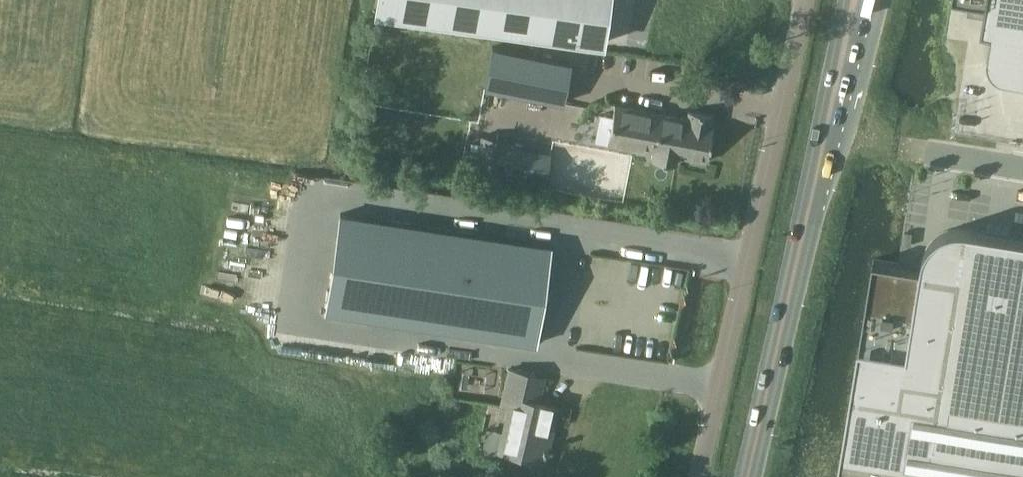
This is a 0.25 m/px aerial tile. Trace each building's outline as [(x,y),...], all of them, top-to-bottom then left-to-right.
[(375,11),(401,15),(403,0),(377,0),(375,11)] [(426,18),(429,0),(403,0),(401,15),(426,18)] [(451,22),(454,0),(429,0),(426,18),(451,22)] [(451,22),(476,26),(480,0),(454,0),(451,22)] [(476,26),(501,29),(505,0),(480,0),(476,26)] [(526,33),(530,0),(505,0),(501,29),(526,33)] [(551,36),(556,0),(530,0),(526,33),(551,36)] [(551,36),(576,40),(581,0),(556,0),(551,36)] [(576,40),(602,44),(608,0),(581,0),(576,40)] [(986,4),(981,32),(991,33),(987,55),(987,58),(987,61),(987,63),(988,66),(989,68),(990,70),(992,72),(994,74),(996,76),(998,77),(1000,79),(1003,79),(1005,80),(1022,83),(1022,0),(961,0),(986,4)] [(571,63),(492,46),(484,87),(563,103),(571,63)] [(688,118),(615,104),(608,142),(653,151),(652,159),(676,163),(678,156),(706,161),(713,123),(711,123),(713,115),(689,111),(688,118)] [(550,156),(508,148),(510,140),(482,135),(475,174),(544,188),(550,156)] [(340,213),(325,312),(360,317),(533,344),(539,299),(547,300),(548,290),(541,289),(547,245),(376,219),(340,213)] [(971,228),(959,229),(948,233),(938,239),(930,248),(923,257),(919,268),(898,265),(874,261),(839,476),(1022,476),(1022,236),(971,228)] [(510,405),(500,450),(546,460),(558,405),(531,399),(537,374),(509,368),(501,403),(510,405)]
